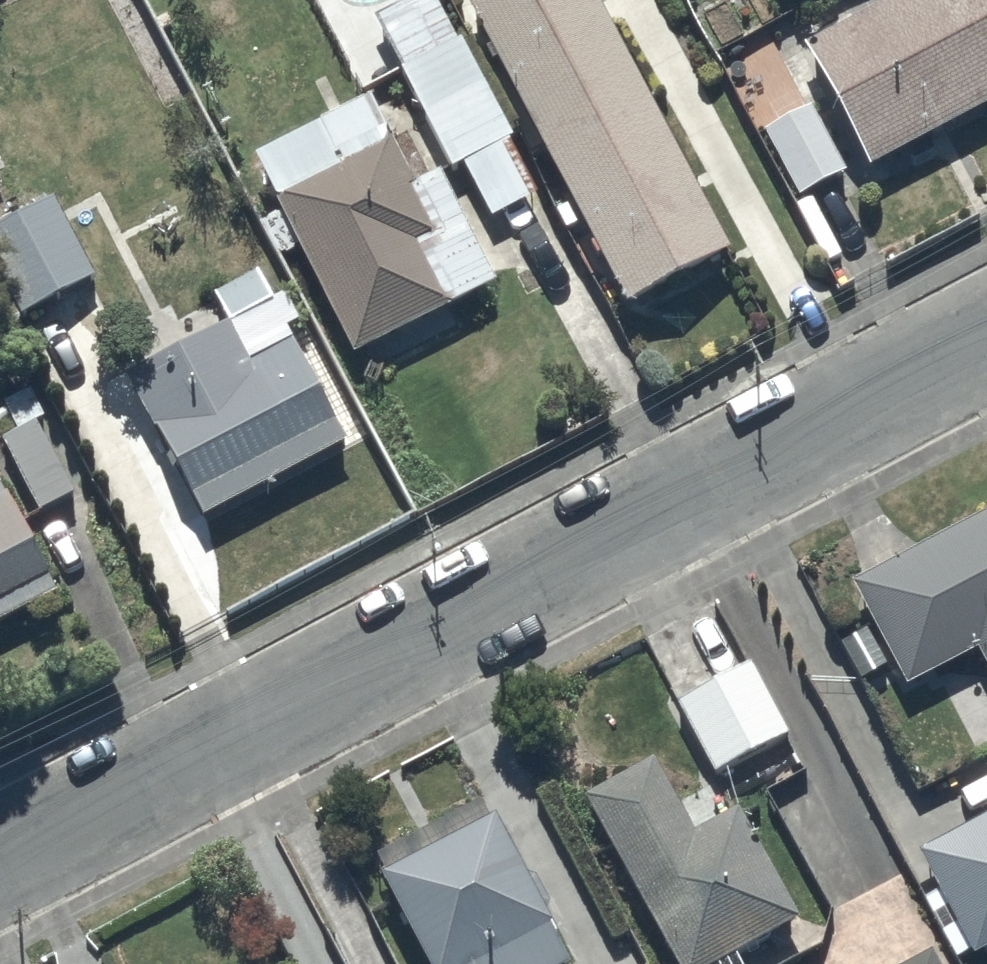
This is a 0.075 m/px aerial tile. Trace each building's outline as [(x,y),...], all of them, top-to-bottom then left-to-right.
[(373,5),(451,164),(462,159),(488,212),(532,191),(505,136),(510,133),(439,0),(382,0),(373,5)] [(624,295),(723,242),(594,0),(466,0),(624,295)] [(804,35),(871,163),(986,101),(986,0),(871,0),(804,35)] [(368,90),(252,148),(281,208),(263,217),(281,253),(301,244),(352,348),(494,279),(438,165),(411,178),(368,90)] [(808,103),(763,128),(798,193),(844,168),(808,103)] [(53,194),(0,223),(0,273),(22,312),(95,271),(53,194)] [(204,512),(348,435),(260,267),(216,288),(230,316),(126,368),(154,424),(157,423),(204,512)] [(74,488),(39,417),(44,415),(28,382),(3,394),(19,427),(3,435),(38,506),(74,488)] [(56,587),(2,476),(0,477),(0,614),(56,587)] [(849,577),(903,680),(976,642),(986,664),(986,505),(849,577)] [(747,661),(675,699),(713,768),(784,728),(747,661)] [(680,963),(700,963),(705,961),(707,963),(740,963),(731,950),(794,913),(731,804),(691,827),(650,755),(583,793),(680,963)] [(380,870),(428,963),(552,963),(567,956),(493,811),(488,813),(479,796),(375,850),(385,868),(380,870)] [(915,847),(953,917),(940,924),(955,952),(968,945),(972,952),(986,944),(986,807),(915,847)] [(930,945),(894,963),(941,963),(930,945)]
